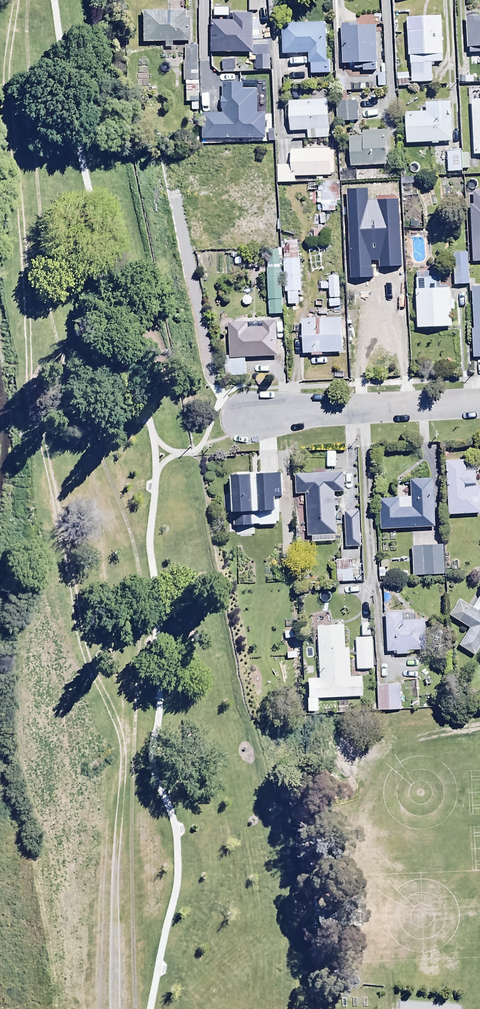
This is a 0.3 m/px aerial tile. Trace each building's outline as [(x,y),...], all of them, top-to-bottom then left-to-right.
[(211,20),(212,20),(212,2),(198,2),(198,25),(211,26),(211,20)] [(186,11),(141,11),(141,42),(191,42),(191,17),(186,17),(186,11)] [(211,20),(211,26),(210,52),(252,53),(253,39),(259,39),(259,21),(252,21),(253,14),(233,13),(233,21),(212,20),(211,20)] [(466,14),(467,48),(469,48),(469,53),(479,53),(479,14),(466,14)] [(443,62),(441,15),(406,17),(408,56),(410,56),(411,83),(432,82),(431,62),(443,62)] [(325,24),(325,21),(281,23),(281,55),(307,54),(307,63),(310,63),(311,74),(330,74),(329,60),(327,60),(326,37),(329,34),(330,30),(329,26),(325,24)] [(356,23),(340,23),(342,64),(353,64),(354,69),(362,68),(362,71),(376,70),(375,25),(357,26),(356,23)] [(197,75),(198,45),(184,45),(183,75),(197,75)] [(269,45),(255,46),(255,70),(270,70),(269,45)] [(377,86),(385,86),(385,64),(381,64),(381,72),(377,72),(377,86)] [(267,73),(251,74),(252,99),(267,99),(267,73)] [(479,75),(457,75),(457,84),(479,84),(479,75)] [(356,109),(356,89),(336,90),(337,110),(356,109)] [(407,133),(452,132),(451,90),(425,91),(426,102),(406,102),(407,133)] [(473,154),(479,154),(479,99),(472,99),(473,154)] [(327,100),(288,101),(289,132),(306,131),(307,139),(328,139),(327,100)] [(385,130),(362,131),(362,136),(349,137),(350,167),(386,165),(385,130)] [(461,139),(446,139),(446,162),(462,161),(461,139)] [(317,182),(323,182),(323,176),(333,175),(333,150),(329,150),(329,149),(290,150),(291,164),(276,165),(277,183),(294,182),(294,176),(315,176),(315,182),(317,182)] [(323,182),(317,182),(317,205),(315,205),(315,212),(325,212),(325,215),(318,215),(318,223),(332,224),(333,182),(323,182)] [(472,261),(479,261),(479,192),(472,192),(473,205),(470,205),(472,261)] [(278,211),(269,211),(269,221),(279,221),(278,211)] [(262,235),(263,247),(276,246),(275,234),(262,235)] [(468,242),(452,243),(454,274),(470,273),(468,242)] [(211,267),(211,254),(196,255),(196,267),(211,267)] [(281,254),(267,254),(268,305),(283,305),(281,254)] [(229,256),(222,256),(223,275),(234,274),(234,265),(229,265),(229,256)] [(300,258),(283,259),(284,292),(287,292),(288,304),(298,304),(298,291),(301,291),(300,258)] [(384,289),(390,289),(390,288),(404,288),(403,263),(388,263),(389,274),(383,274),(383,276),(377,276),(378,287),(381,287),(384,287),(384,289)] [(416,272),(417,327),(451,326),(451,309),(455,309),(454,300),(450,301),(449,286),(440,286),(440,271),(416,272)] [(339,307),(339,276),(328,276),(328,283),(320,283),(320,290),(329,289),(329,307),(339,307)] [(471,286),(472,357),(479,357),(479,285),(471,286)] [(341,317),(301,319),(302,354),(311,353),(311,356),(322,355),(322,353),(342,352),(341,317)] [(247,327),(247,322),(228,322),(229,359),(225,359),(226,376),(246,375),(245,357),(277,356),(276,320),(262,321),(262,326),(247,327)] [(479,487),(465,487),(465,484),(475,484),(475,471),(466,471),(465,459),(446,460),(448,515),(479,514),(479,509),(479,487)] [(335,542),(334,492),(345,492),(344,473),(294,474),(295,494),(306,493),(307,536),(311,536),(311,542),(335,542)] [(435,527),(433,478),(410,479),(411,497),(379,498),(380,529),(435,527)] [(267,489),(236,490),(238,536),(278,535),(277,509),(267,510),(267,489)] [(358,501),(343,502),(344,537),(359,536),(358,501)] [(413,565),(444,565),(444,536),(413,536),(413,565)] [(358,546),(336,547),(337,570),(359,569),(358,546)] [(240,566),(232,567),(235,586),(243,585),(240,566)] [(353,593),(353,585),(339,585),(339,593),(353,593)] [(479,646),(479,595),(473,606),(459,598),(449,615),(469,627),(458,646),(474,656),(479,646)] [(425,618),(413,619),(413,611),(386,612),(387,652),(397,651),(397,655),(410,654),(410,650),(426,650),(425,618)] [(343,625),(318,626),(320,678),(305,679),(307,712),(316,711),(315,698),(363,696),(362,676),(350,677),(349,647),(344,648),(343,625)] [(372,627),(356,627),(355,659),(371,660),(372,627)] [(404,672),(378,673),(379,699),(405,698),(404,672)]
